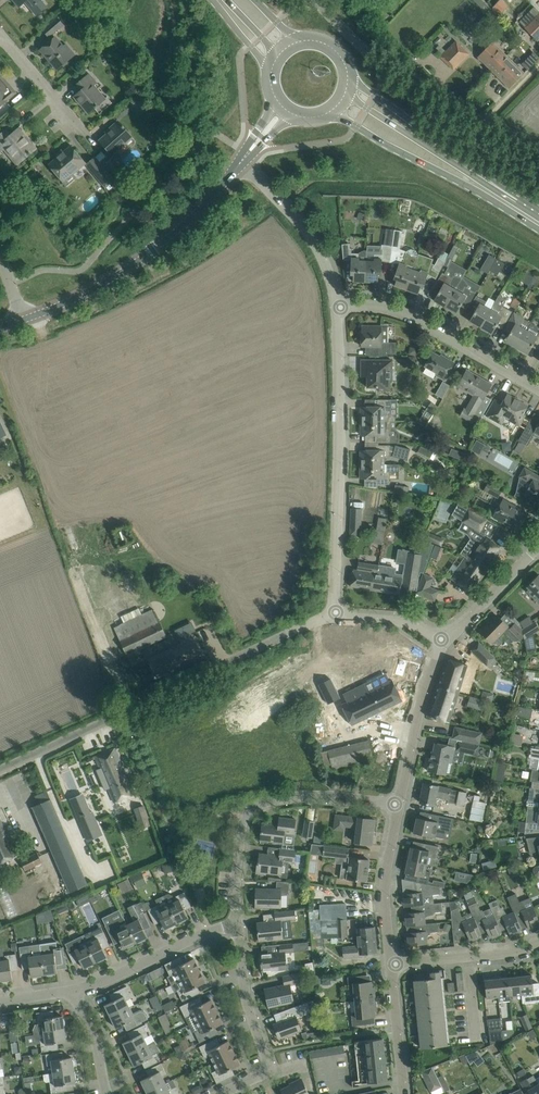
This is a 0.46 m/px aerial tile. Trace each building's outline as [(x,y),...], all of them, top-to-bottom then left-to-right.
[(37,16),(48,7),(42,0),(13,0),(19,7),(25,2),(37,16)] [(498,4),(494,8),(500,15),(504,10),(498,4)] [(531,22),(525,28),(537,40),(538,39),(538,14),(531,22)] [(50,37),(64,24),(58,17),(44,30),(50,37)] [(66,43),(63,46),(56,37),(40,50),(57,70),(76,54),(66,43)] [(464,49),(456,41),(443,55),(450,63),(464,49)] [(492,71),(506,56),(492,42),(478,57),(492,71)] [(525,62),(530,68),(538,60),(538,59),(535,54),(525,62)] [(524,73),(506,56),(492,71),(510,88),(524,73)] [(7,100),(2,94),(10,87),(0,74),(0,106),(7,100)] [(100,114),(103,111),(113,103),(107,96),(104,99),(91,83),(94,80),(97,83),(89,74),(74,87),(79,92),(74,96),(89,113),(95,108),(100,114)] [(135,141),(132,137),(118,122),(110,129),(112,130),(100,141),(109,150),(112,154),(125,143),(128,147),(131,147),(135,143),(135,141)] [(4,149),(6,147),(19,162),(35,149),(19,130),(10,136),(3,128),(0,131),(0,132),(2,134),(0,136),(0,147),(3,150),(4,149)] [(85,163),(71,146),(50,165),(63,181),(62,182),(66,186),(76,178),(73,174),(85,163)] [(106,156),(100,162),(104,167),(115,180),(117,178),(117,177),(126,169),(116,158),(113,154),(112,154),(109,150),(104,154),(106,156)] [(116,180),(115,180),(104,167),(95,175),(105,188),(106,188),(116,180)] [(122,183),(133,173),(130,169),(126,169),(117,177),(117,178),(115,180),(116,180),(120,185),(122,183)] [(360,212),(357,218),(365,222),(368,215),(361,212),(360,212)] [(391,252),(395,230),(386,228),(384,245),(382,245),(381,250),(391,252)] [(395,230),(391,252),(399,253),(400,249),(403,232),(395,230)] [(360,254),(351,253),(352,249),(350,249),(350,244),(342,244),(343,260),(351,260),(351,275),(354,275),(353,281),(366,282),(367,254),(367,250),(364,250),(359,253),(360,254)] [(399,263),(394,278),(397,279),(395,286),(407,290),(413,270),(417,258),(418,255),(416,251),(411,249),(406,252),(404,258),(398,257),(397,262),(399,263)] [(383,255),(374,254),(367,254),(366,282),(378,282),(379,276),(382,276),(383,255)] [(413,270),(407,290),(419,294),(421,288),(423,288),(430,268),(433,269),(435,264),(432,263),(433,259),(419,254),(418,255),(417,258),(413,270)] [(489,254),(480,269),(488,274),(490,270),(497,259),(489,254)] [(445,261),(444,265),(448,267),(453,259),(448,256),(445,261)] [(439,273),(444,265),(445,261),(439,258),(435,264),(433,269),(432,270),(439,273)] [(497,259),(490,270),(498,275),(505,263),(497,259)] [(524,273),(522,277),(531,282),(533,277),(524,272),(524,273)] [(453,276),(452,278),(442,273),(434,287),(440,290),(434,301),(445,307),(462,278),(453,276)] [(529,286),(532,288),(534,285),(538,285),(538,283),(538,276),(535,274),(533,277),(529,286)] [(476,293),(467,288),(468,285),(462,278),(445,307),(457,314),(463,303),(468,306),(476,293)] [(513,312),(503,306),(505,304),(500,295),(499,295),(491,310),(481,328),(492,334),(498,323),(504,327),(513,312)] [(481,328),(491,310),(484,306),(487,302),(477,296),(470,307),(476,310),(470,321),(481,328)] [(515,298),(510,305),(516,309),(520,301),(515,298)] [(527,330),(531,323),(514,313),(506,328),(511,331),(505,341),(517,348),(527,330)] [(388,327),(381,327),(381,326),(362,326),(362,330),(360,331),(360,336),(362,337),(362,346),(366,346),(366,356),(388,356),(388,354),(396,354),(397,342),(388,342),(388,327)] [(517,348),(528,354),(534,344),(538,347),(538,332),(536,330),(534,334),(527,330),(517,348)] [(411,348),(409,356),(416,357),(417,349),(411,348)] [(437,373),(436,375),(444,380),(454,362),(446,358),(445,359),(433,352),(425,366),(437,373)] [(388,369),(393,369),(393,360),(362,360),(361,373),(368,373),(368,387),(378,388),(378,390),(390,391),(390,380),(388,379),(388,369)] [(484,380),(476,375),(467,369),(457,386),(474,396),(466,409),(464,408),(460,416),(477,425),(484,414),(492,399),(491,399),(486,396),(493,384),(484,380)] [(450,386),(443,381),(436,394),(443,398),(450,386)] [(512,420),(511,421),(519,426),(525,416),(523,414),(528,406),(520,402),(521,400),(515,397),(515,398),(508,394),(502,403),(495,399),(486,415),(498,423),(501,417),(504,419),(506,416),(512,420)] [(361,407),(361,414),(363,415),(363,421),(390,421),(395,421),(395,418),(392,414),(390,414),(391,399),(378,399),(377,407),(361,407)] [(534,413),(519,441),(528,446),(536,431),(538,432),(538,415),(534,413)] [(425,427),(429,420),(422,416),(418,422),(425,427)] [(361,427),(361,435),(377,435),(377,443),(389,443),(390,443),(390,421),(363,421),(363,426),(361,427)] [(482,450),(486,444),(477,439),(471,449),(480,454),(482,450)] [(464,442),(462,446),(468,449),(471,442),(467,441),(467,440),(464,442)] [(519,443),(514,451),(521,455),(525,446),(519,443)] [(362,459),(362,464),(384,465),(384,458),(390,458),(390,455),(393,456),(408,460),(411,449),(395,445),(395,447),(390,446),(390,445),(379,445),(378,451),(361,450),(361,458),(362,459)] [(421,446),(418,451),(431,458),(434,452),(421,446)] [(452,448),(449,455),(465,462),(468,455),(452,448)] [(390,484),(390,471),(398,472),(398,465),(384,465),(362,464),(362,470),(360,471),(360,478),(378,478),(378,484),(390,484)] [(525,468),(520,477),(531,483),(528,489),(516,493),(514,496),(529,505),(532,499),(538,503),(538,476),(525,468)] [(471,483),(475,476),(466,472),(462,478),(471,483)] [(489,483),(485,489),(498,497),(502,490),(489,483)] [(410,487),(404,486),(396,485),(395,492),(403,493),(408,493),(410,487)] [(503,500),(502,501),(501,500),(497,508),(498,508),(494,517),(518,531),(528,514),(503,500)] [(479,533),(487,519),(459,503),(452,515),(462,521),(462,522),(464,523),(471,527),(472,528),(471,529),(479,533)] [(361,527),(362,509),(351,508),(351,527),(350,535),(360,536),(362,536),(363,527),(361,527)] [(382,545),(385,533),(387,518),(379,517),(376,531),(377,531),(375,543),(382,545)] [(464,523),(460,530),(467,534),(471,527),(464,523)] [(427,532),(424,540),(426,540),(433,543),(435,538),(434,534),(427,532)] [(471,540),(462,554),(466,556),(465,557),(487,571),(502,549),(481,535),(476,541),(473,539),(471,540)] [(404,564),(403,572),(419,575),(419,572),(423,572),(433,544),(421,540),(420,552),(419,554),(408,552),(406,561),(405,561),(404,564)] [(472,592),(487,571),(465,557),(451,578),(472,592)] [(375,565),(359,562),(357,570),(354,569),(351,586),(371,590),(374,573),(375,565)] [(378,573),(379,566),(375,565),(374,573),(371,590),(400,594),(402,577),(378,573)] [(429,587),(433,578),(424,574),(416,592),(434,600),(438,591),(429,587)] [(538,575),(527,587),(529,589),(527,591),(536,599),(538,601),(538,575)] [(144,603),(164,595),(159,584),(140,593),(144,603)] [(167,636),(153,609),(114,627),(127,655),(167,636)] [(504,632),(509,627),(521,639),(523,636),(522,629),(515,623),(513,621),(508,616),(506,614),(505,614),(505,615),(506,614),(508,616),(503,621),(501,619),(496,615),(481,631),(493,643),(504,632)] [(521,623),(524,628),(528,626),(534,623),(530,617),(521,623)] [(528,626),(524,628),(522,629),(523,636),(525,639),(534,633),(538,631),(538,627),(536,621),(534,623),(528,626)] [(202,655),(192,632),(179,638),(182,643),(148,659),(157,676),(202,655)] [(536,637),(528,638),(529,652),(538,651),(536,637)] [(472,650),(490,669),(498,661),(479,642),(472,650)] [(405,655),(402,663),(418,668),(421,659),(405,655)] [(438,686),(458,693),(468,665),(447,658),(438,686)] [(515,669),(513,672),(521,680),(522,672),(519,669),(515,669)] [(330,678),(318,684),(328,704),(340,698),(330,678)] [(392,681),(341,705),(351,726),(402,701),(392,681)] [(448,723),(458,693),(438,686),(427,715),(426,716),(448,723)] [(470,705),(484,709),(487,699),(473,695),(470,705)] [(479,744),(482,733),(455,727),(453,738),(479,744)] [(504,748),(506,738),(496,736),(494,746),(504,748)] [(368,740),(328,750),(330,761),(331,764),(332,769),(373,759),(368,740)] [(479,745),(461,742),(459,751),(477,755),(479,745)] [(428,771),(446,774),(446,773),(452,775),(454,774),(456,764),(455,763),(452,762),(455,747),(451,746),(436,743),(434,752),(432,751),(428,771)] [(115,748),(95,756),(100,768),(96,769),(105,790),(109,789),(114,802),(135,793),(115,748)] [(531,748),(529,757),(538,759),(538,749),(531,748)] [(538,769),(533,768),(530,781),(532,781),(531,788),(538,789),(538,769)] [(475,794),(459,791),(438,786),(424,783),(420,802),(434,805),(436,794),(449,797),(448,802),(472,807),(475,794)] [(531,788),(530,787),(528,799),(527,801),(526,804),(527,807),(527,809),(532,810),(538,810),(538,789),(531,788)] [(88,885),(47,791),(35,796),(39,804),(33,806),(70,893),(88,885)] [(86,803),(74,808),(83,828),(97,822),(93,811),(91,812),(86,803)] [(149,818),(144,806),(135,808),(139,822),(149,818)] [(532,810),(531,817),(531,822),(526,822),(519,821),(518,831),(525,832),(525,834),(538,832),(538,810),(532,810)] [(431,821),(417,818),(414,833),(435,837),(443,838),(445,830),(446,830),(448,817),(432,814),(431,821)] [(372,844),(375,820),(336,815),(334,829),(344,830),(345,826),(357,828),(355,842),(372,844)] [(284,834),(294,835),(296,819),(280,817),(279,825),(263,823),(260,840),(283,843),(284,834)] [(18,855),(0,818),(0,864),(18,855)] [(313,837),(315,822),(305,820),(303,836),(313,837)] [(526,838),(530,853),(538,851),(538,837),(526,838)] [(406,859),(427,864),(429,857),(436,858),(439,846),(425,843),(424,850),(411,847),(410,850),(408,850),(406,859)] [(324,845),(323,855),(337,857),(337,862),(342,863),(340,878),(347,879),(367,881),(369,860),(348,857),(349,848),(324,845)] [(283,861),(294,863),(296,850),(281,848),(280,856),(260,853),(259,862),(258,862),(257,874),(266,875),(266,873),(281,875),(283,861)] [(21,861),(25,870),(42,862),(38,853),(21,861)] [(426,871),(427,864),(406,859),(404,869),(406,869),(405,873),(416,875),(415,881),(415,882),(428,884),(429,882),(431,872),(426,871)] [(491,860),(480,863),(482,872),(493,869),(491,860)] [(515,865),(501,871),(502,873),(508,870),(510,873),(511,876),(519,873),(518,870),(515,865)] [(141,871),(132,875),(135,881),(144,877),(141,871)] [(129,878),(122,882),(126,890),(133,886),(129,878)] [(277,889),(256,888),(256,907),(281,908),(281,894),(290,895),(290,881),(277,881),(277,889)] [(415,882),(415,881),(413,881),(415,893),(403,894),(404,896),(402,896),(403,905),(404,905),(405,907),(416,906),(416,905),(424,905),(424,904),(423,897),(432,895),(441,894),(441,893),(445,893),(444,887),(441,887),(440,887),(428,884),(415,882)] [(191,907),(192,907),(184,892),(174,897),(173,895),(168,893),(163,896),(168,905),(177,923),(180,922),(180,923),(186,920),(185,919),(189,917),(184,908),(190,905),(191,907)] [(518,921),(524,918),(529,929),(531,928),(531,930),(538,926),(538,925),(538,924),(538,919),(533,906),(526,909),(521,901),(520,902),(516,894),(507,897),(514,912),(518,921)] [(88,896),(79,900),(81,904),(90,900),(88,896)] [(480,911),(477,902),(475,897),(466,901),(473,917),(474,917),(479,930),(479,929),(485,927),(490,937),(492,936),(492,938),(501,934),(500,933),(502,932),(500,927),(499,927),(494,915),(493,915),(487,918),(482,910),(480,911)] [(514,912),(507,915),(502,907),(501,908),(497,899),(488,903),(493,915),(494,915),(499,927),(500,927),(506,924),(510,934),(512,934),(512,935),(521,932),(520,930),(522,929),(518,921),(514,912)] [(462,917),(458,908),(455,901),(450,902),(450,906),(451,911),(453,932),(454,942),(454,943),(455,943),(455,942),(454,942),(453,932),(461,931),(465,929),(467,934),(470,940),(472,939),(472,941),(481,937),(480,936),(482,935),(481,934),(479,929),(479,930),(474,917),(473,917),(467,920),(464,918),(462,918),(462,917)] [(426,924),(425,916),(434,914),(434,912),(443,912),(442,907),(450,906),(450,902),(424,904),(424,905),(416,905),(416,906),(417,912),(405,913),(405,915),(404,915),(405,924),(406,924),(407,926),(418,925),(426,924)] [(144,912),(141,913),(136,903),(128,908),(132,917),(134,921),(128,925),(136,943),(139,941),(139,943),(145,940),(145,939),(148,937),(143,927),(149,924),(150,926),(150,927),(151,927),(144,912)] [(322,938),(348,937),(346,903),(320,905),(322,938)] [(168,905),(161,908),(159,904),(148,910),(155,924),(156,924),(155,924),(154,922),(160,919),(165,929),(168,927),(169,928),(175,925),(174,924),(177,923),(168,905)] [(291,928),(290,920),(296,919),(295,911),(275,913),(276,921),(257,922),(259,941),(283,939),(282,929),(291,928)] [(54,913),(44,913),(45,921),(54,920),(54,913)] [(124,917),(106,925),(106,926),(114,944),(115,944),(115,943),(114,944),(113,942),(120,939),(124,948),(128,947),(128,948),(134,945),(134,944),(136,943),(128,925),(124,917)] [(418,925),(419,932),(407,933),(407,935),(406,935),(407,944),(408,944),(409,946),(428,944),(427,936),(430,934),(430,932),(439,932),(439,922),(426,924),(418,925)] [(446,922),(442,929),(449,932),(452,925),(446,922)] [(359,941),(376,940),(375,926),(357,928),(359,941)] [(87,944),(95,962),(98,961),(99,962),(104,959),(104,958),(107,957),(102,947),(109,944),(110,946),(103,931),(92,937),(94,941),(87,944)] [(93,963),(95,962),(87,944),(83,935),(66,944),(68,948),(67,949),(73,961),(74,963),(74,964),(74,963),(73,961),(79,958),(84,968),(87,966),(88,968),(93,965),(93,963)] [(360,954),(377,953),(376,940),(359,941),(359,946),(344,947),(345,958),(360,957),(360,954)] [(63,961),(61,947),(56,948),(56,942),(57,942),(57,941),(40,944),(44,974),(47,974),(47,975),(54,974),(54,973),(57,973),(56,962),(63,961)] [(276,953),(261,954),(262,971),(263,976),(263,971),(264,971),(287,969),(287,966),(285,952),(293,952),(309,950),(308,942),(280,945),(275,945),(276,953)] [(41,975),(44,974),(40,944),(31,946),(32,947),(25,948),(25,952),(20,953),(23,969),(23,967),(30,966),(31,976),(35,976),(35,977),(42,976),(41,975)] [(325,955),(324,945),(312,946),(313,956),(325,955)] [(2,981),(3,982),(9,981),(9,980),(12,979),(11,968),(18,967),(18,970),(16,954),(4,956),(4,960),(0,961),(0,981),(2,981)] [(179,980),(200,970),(194,958),(182,964),(179,958),(183,956),(165,964),(170,975),(176,973),(179,980)] [(161,967),(154,970),(157,976),(158,975),(164,973),(161,967)] [(421,1048),(450,1045),(450,1044),(447,1044),(440,978),(446,978),(445,969),(444,969),(444,971),(414,974),(414,982),(416,981),(416,986),(415,986),(416,995),(417,995),(418,999),(416,999),(417,1008),(418,1008),(419,1013),(418,1013),(419,1022),(420,1022),(420,1026),(419,1026),(420,1035),(421,1035),(422,1040),(421,1040),(421,1048)] [(174,992),(177,990),(183,1001),(197,994),(194,988),(206,982),(200,970),(179,980),(171,984),(174,992)] [(285,984),(265,989),(270,1012),(269,1007),(294,1002),(292,992),(297,991),(295,984),(301,983),(299,973),(283,976),(285,984)] [(355,1001),(376,999),(374,987),(372,988),(372,982),(367,982),(367,975),(348,977),(349,988),(354,987),(355,1001)] [(522,994),(523,1003),(538,1001),(538,983),(533,983),(532,975),(520,976),(522,994)] [(516,995),(522,994),(520,976),(508,978),(511,1001),(516,1000),(516,995)] [(499,1002),(511,1001),(508,978),(499,979),(497,979),(499,997),(499,1002)] [(487,998),(499,997),(497,979),(485,980),(487,998)] [(111,1016),(129,1008),(126,1000),(132,997),(127,986),(110,994),(110,995),(113,993),(116,999),(105,1005),(107,1007),(106,1008),(106,1010),(106,1011),(108,1013),(109,1014),(110,1014),(111,1016)] [(152,999),(155,1005),(161,1002),(158,996),(152,999)] [(297,1017),(311,1012),(318,1009),(317,998),(307,1002),(288,1009),(291,1018),(274,1024),(279,1039),(302,1031),(297,1017)] [(197,1021),(217,1011),(211,999),(200,1005),(196,999),(180,1006),(186,1018),(193,1014),(197,1021)] [(352,1026),(353,1026),(371,1024),(371,1017),(375,1016),(374,1010),(377,1010),(376,999),(355,1001),(356,1014),(351,1015),(352,1026)] [(175,1000),(164,1004),(167,1010),(178,1006),(175,1000)] [(161,1005),(153,1008),(157,1015),(164,1012),(161,1005)] [(142,1022),(148,1019),(145,1012),(141,1011),(133,1015),(129,1008),(111,1016),(112,1019),(111,1021),(112,1023),(113,1024),(115,1025),(117,1028),(128,1023),(130,1028),(127,1030),(127,1031),(142,1023),(142,1022)] [(34,1033),(64,1029),(64,1026),(65,1026),(65,1024),(65,1022),(65,1020),(64,1019),(63,1019),(63,1016),(50,1018),(50,1012),(53,1011),(53,1010),(37,1013),(38,1024),(36,1024),(33,1030),(34,1033)] [(217,1011),(197,1021),(200,1029),(195,1031),(200,1042),(214,1036),(211,1029),(223,1024),(217,1011)] [(170,1022),(166,1013),(158,1017),(163,1026),(170,1022)] [(526,1030),(533,1027),(527,1014),(521,1017),(526,1030)] [(494,1018),(487,1019),(488,1023),(488,1025),(489,1032),(502,1030),(502,1023),(501,1018),(494,1018)] [(129,1054),(147,1045),(144,1038),(149,1036),(143,1025),(128,1033),(132,1032),(134,1037),(123,1042),(125,1045),(124,1045),(124,1047),(125,1049),(126,1051),(127,1052),(128,1052),(129,1054)] [(38,1041),(41,1041),(42,1052),(59,1049),(55,1049),(54,1043),(66,1042),(66,1038),(67,1037),(67,1035),(67,1033),(65,1031),(64,1029),(34,1033),(34,1036),(38,1041)] [(513,1029),(502,1030),(503,1039),(513,1035),(513,1029)] [(533,1029),(527,1032),(531,1039),(537,1036),(533,1029)] [(489,1032),(491,1045),(503,1039),(502,1030),(489,1032)] [(17,1031),(10,1032),(11,1042),(19,1040),(17,1031)] [(384,1053),(383,1038),(355,1041),(356,1056),(384,1053)] [(214,1062),(234,1053),(229,1041),(217,1046),(214,1040),(199,1047),(205,1058),(210,1055),(214,1062)] [(177,1054),(184,1051),(180,1044),(174,1047),(177,1054)] [(147,1045),(129,1054),(130,1057),(130,1059),(130,1061),(131,1062),(133,1063),(135,1066),(146,1060),(148,1066),(145,1068),(160,1061),(155,1050),(151,1052),(147,1045)] [(309,1051),(310,1054),(311,1059),(345,1053),(344,1045),(309,1051)] [(175,1055),(176,1057),(181,1059),(186,1060),(188,1059),(184,1051),(177,1054),(175,1055)] [(477,1051),(466,1056),(469,1061),(469,1062),(470,1065),(473,1062),(481,1056),(477,1051)] [(54,1073),(74,1070),(73,1067),(74,1067),(75,1065),(75,1063),(74,1062),(73,1060),(72,1060),(72,1057),(60,1059),(59,1053),(63,1052),(46,1054),(48,1066),(52,1065),(54,1073)] [(217,1084),(235,1075),(235,1074),(231,1076),(228,1070),(240,1065),(234,1053),(214,1062),(217,1070),(212,1072),(217,1084)] [(386,1066),(384,1053),(356,1056),(358,1069),(386,1066)] [(469,1061),(466,1055),(465,1054),(459,1057),(462,1064),(464,1063),(464,1064),(469,1062),(469,1061)] [(147,1092),(166,1083),(162,1076),(167,1074),(161,1063),(146,1070),(146,1071),(150,1069),(153,1075),(142,1080),(143,1083),(142,1083),(142,1085),(143,1087),(144,1088),(145,1089),(146,1089),(147,1092)] [(387,1081),(386,1066),(358,1069),(359,1080),(352,1081),(353,1087),(360,1086),(360,1083),(387,1081)] [(432,1067),(420,1072),(421,1072),(431,1091),(442,1086),(444,1091),(444,1092),(445,1092),(437,1077),(432,1067)] [(74,1070),(54,1073),(55,1081),(50,1081),(52,1093),(74,1090),(74,1089),(64,1091),(63,1085),(76,1083),(75,1080),(76,1080),(77,1078),(77,1076),(76,1074),(75,1073),(74,1073),(74,1070)] [(442,1075),(437,1077),(445,1092),(450,1089),(442,1075)] [(536,1078),(534,1075),(522,1082),(529,1093),(538,1093),(538,1076),(536,1078)] [(302,1079),(291,1085),(290,1084),(290,1085),(281,1089),(284,1093),(309,1093),(302,1079)] [(147,1092),(148,1093),(180,1093),(176,1086),(169,1090),(166,1083),(147,1092)] [(201,1085),(193,1089),(195,1093),(203,1090),(201,1085)]
